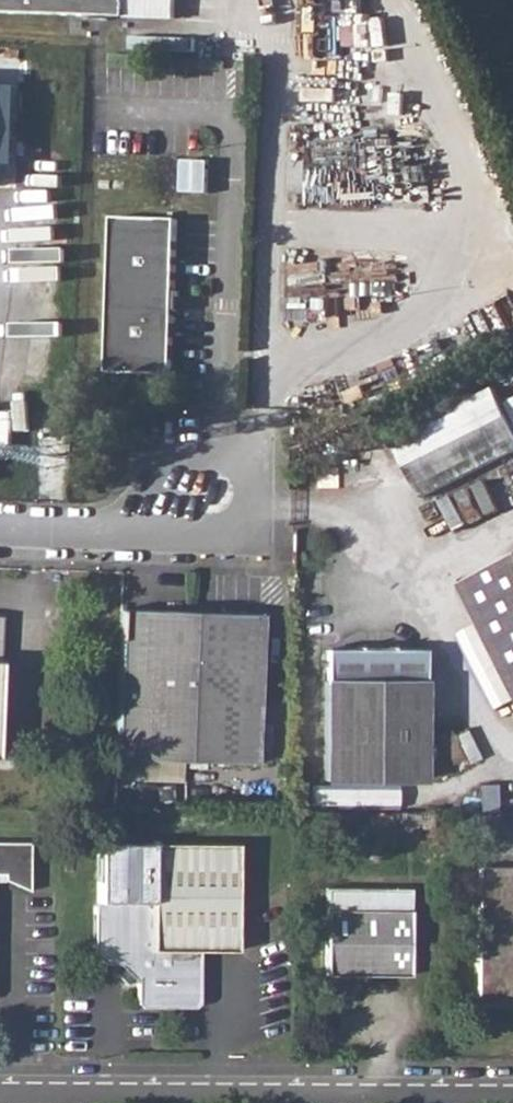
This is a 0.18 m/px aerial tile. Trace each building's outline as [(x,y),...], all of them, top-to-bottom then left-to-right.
[(126,15),(126,0),(0,0),(0,10),(126,15)] [(185,190),(211,190),(212,159),(186,158),(185,190)] [(112,214),(106,369),(170,372),(178,217),(112,214)] [(512,455),(512,398),(504,402),(498,388),(394,432),(420,494),(512,455)] [(465,582),(512,677),(512,557),(465,582)] [(124,607),(120,757),(259,761),(264,612),(124,607)] [(422,645),(324,645),(323,778),(422,779),(422,645)] [(306,779),(292,779),(292,795),(306,795),(306,779)] [(318,781),(317,803),(399,805),(400,783),(318,781)] [(96,898),(93,902),(93,955),(97,960),(117,959),(136,981),(136,998),(141,1003),(191,1004),(197,998),(197,948),(234,948),(236,840),(150,839),(97,839),(96,898)] [(9,874),(9,879),(33,891),(32,842),(0,841),(0,874),(9,874)] [(475,864),(474,1001),(507,1000),(512,996),(512,864),(475,864)] [(411,908),(329,909),(329,974),(357,973),(357,981),(366,981),(366,973),(412,973),(411,908)]
